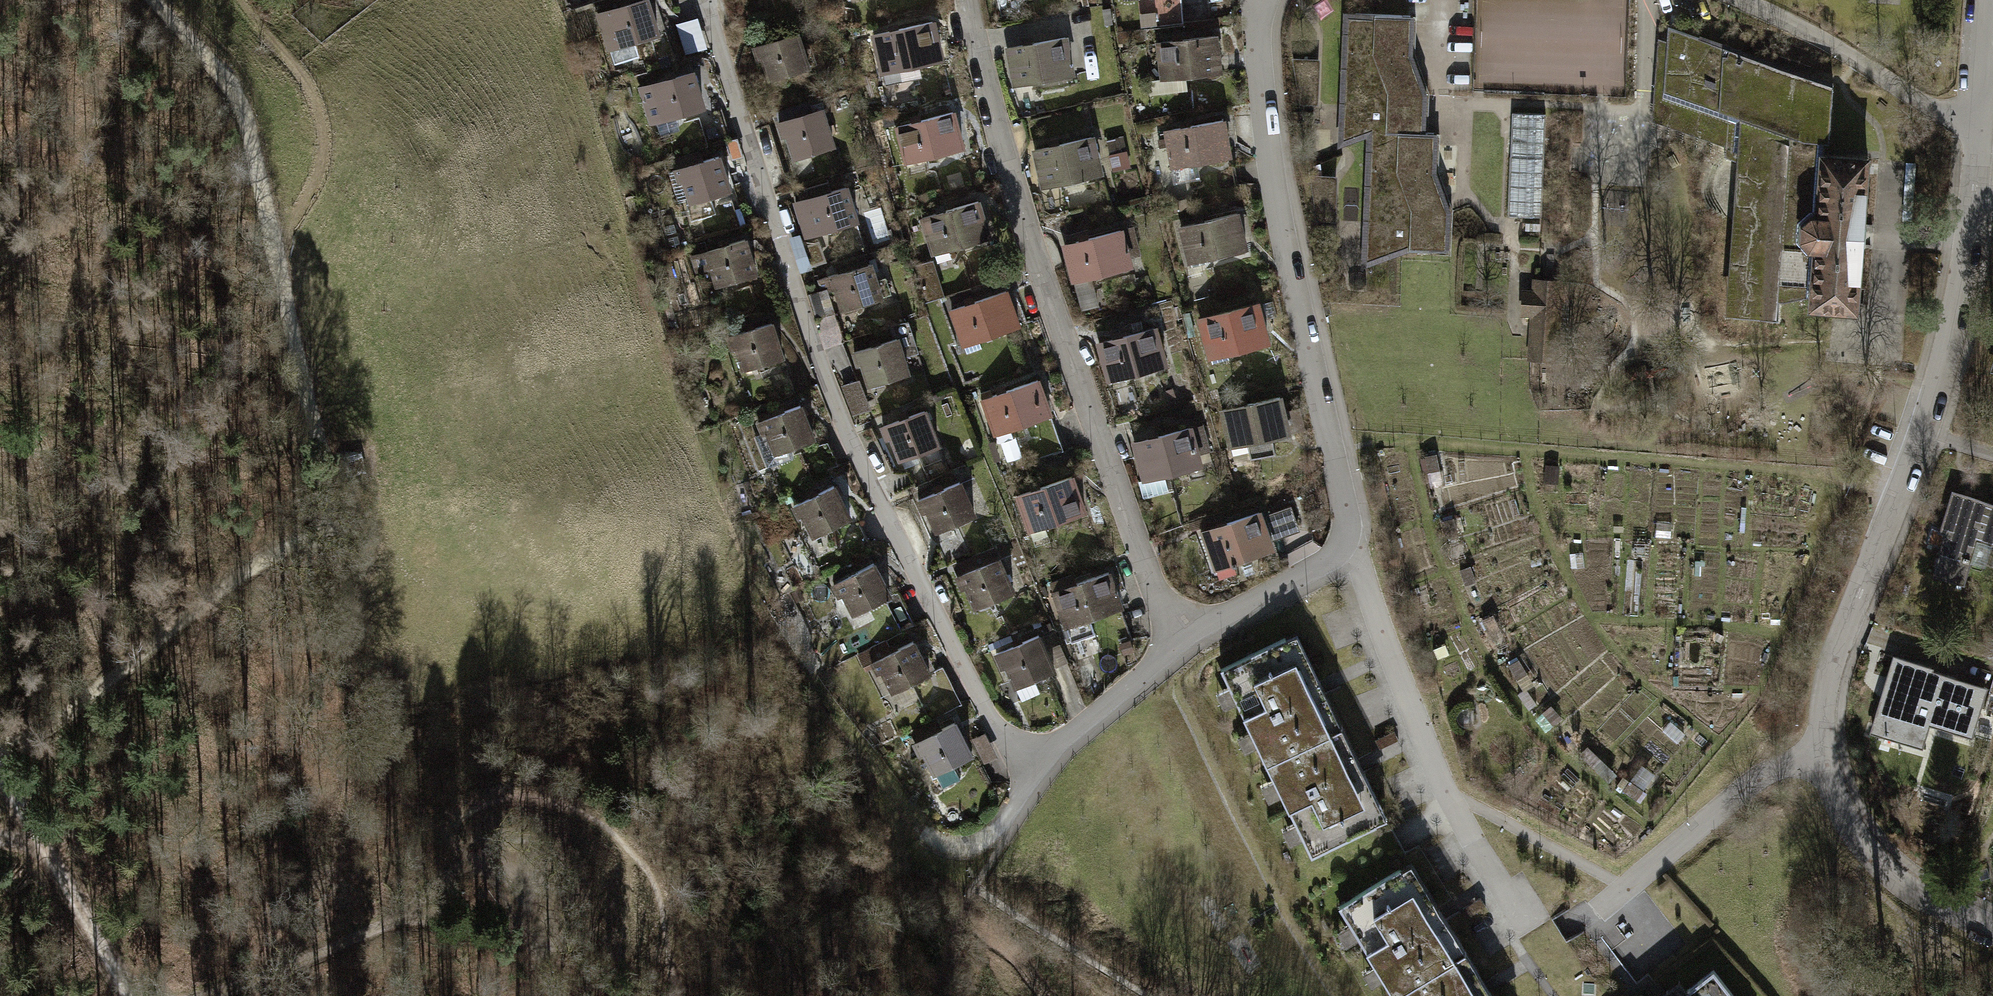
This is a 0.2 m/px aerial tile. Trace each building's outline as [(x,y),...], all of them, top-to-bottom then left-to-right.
[(659,39),(648,3),(596,18),(601,35),(611,32),(617,51),(659,39)] [(700,16),(680,23),(690,53),(710,46),(700,16)] [(1345,16),(1344,141),(1372,132),(1424,134),(1422,87),(1407,56),(1409,18),(1345,16)] [(936,24),(872,36),(880,76),(943,63),(936,24)] [(1830,81),(1670,29),(1669,41),(1660,39),(1655,123),(1725,145),(1724,156),(1736,161),(1725,315),(1778,323),(1792,139),(1802,140),(1829,142),(1835,89),(1829,88),(1830,81)] [(1218,35),(1158,40),(1162,78),(1222,73),(1218,35)] [(800,36),(750,50),(761,88),(811,74),(800,36)] [(1068,37),(1005,48),(1012,87),(1076,75),(1068,37)] [(705,113),(694,77),(641,92),(655,141),(684,132),(681,119),(705,113)] [(824,106),(776,120),(788,161),(836,147),(824,106)] [(956,113),(894,130),(909,177),(928,172),(926,162),(966,151),(956,113)] [(1547,115),(1513,113),(1508,215),(1543,217),(1547,115)] [(1224,119),(1164,130),(1173,182),(1193,178),(1191,167),(1231,160),(1224,119)] [(1105,129),(1031,144),(1040,189),(1130,171),(1123,136),(1108,139),(1105,129)] [(1435,134),(1424,134),(1372,132),(1370,259),(1399,249),(1449,252),(1448,205),(1433,174),(1435,134)] [(1871,157),(1817,154),(1813,212),(1801,226),(1799,240),(1810,255),(1807,309),(1861,313),(1871,157)] [(730,192),(720,158),(667,175),(672,188),(682,185),(688,205),(730,192)] [(1340,215),(1340,174),(1317,174),(1317,214),(1340,215)] [(849,187),(799,202),(804,217),(810,215),(816,233),(859,220),(849,187)] [(981,201),(919,219),(929,255),(991,237),(981,201)] [(1238,208),(1178,221),(1188,265),(1247,252),(1238,208)] [(1133,228),(1063,246),(1073,286),(1133,270),(1131,259),(1140,257),(1133,228)] [(757,278),(747,240),(690,256),(694,274),(706,271),(711,290),(757,278)] [(875,264),(818,280),(820,290),(830,287),(838,313),(885,299),(875,264)] [(1561,280),(1533,279),(1533,288),(1522,288),(1521,317),(1529,318),(1528,362),(1557,364),(1559,320),(1570,321),(1571,292),(1560,292),(1561,280)] [(1020,329),(1009,290),(947,309),(959,347),(1020,329)] [(809,296),(817,320),(834,314),(827,291),(809,296)] [(1260,304),(1198,320),(1212,372),(1235,367),(1233,357),(1271,348),(1260,304)] [(782,357),(772,323),(725,337),(729,351),(734,349),(740,370),(782,357)] [(1157,328),(1096,344),(1106,384),(1167,369),(1157,328)] [(900,341),(849,352),(853,368),(859,367),(864,391),(909,381),(900,341)] [(1039,375),(979,395),(997,448),(1015,442),(1011,430),(1052,417),(1039,375)] [(858,380),(842,386),(852,415),(868,409),(858,380)] [(1280,396),(1223,410),(1235,461),(1251,458),(1248,445),(1306,431),(1302,411),(1285,415),(1280,396)] [(813,440),(800,406),(753,423),(759,437),(767,433),(775,454),(813,440)] [(926,412),(879,430),(885,444),(891,442),(899,463),(939,448),(926,412)] [(1204,425),(1132,444),(1147,500),(1169,494),(1164,477),(1201,467),(1199,457),(1212,453),(1204,425)] [(1077,478),(1017,498),(1034,550),(1052,544),(1047,528),(1089,514),(1077,478)] [(961,483),(915,501),(922,517),(928,514),(935,532),(974,516),(961,483)] [(851,519),(835,488),(790,511),(796,524),(801,521),(811,539),(851,519)] [(1953,494),(1941,532),(1947,534),(1934,577),(1964,586),(1977,544),(1992,549),(1992,506),(1953,494)] [(1261,512),(1199,534),(1213,574),(1277,552),(1274,543),(1302,533),(1293,507),(1263,518),(1261,512)] [(1002,556),(958,575),(973,611),(1017,591),(1002,556)] [(890,598),(875,566),(829,588),(835,600),(841,597),(850,617),(890,598)] [(1106,575),(1052,591),(1063,628),(1117,611),(1106,575)] [(1267,766),(1342,728),(1297,636),(1221,673),(1229,689),(1216,695),(1224,711),(1237,704),(1250,732),(1236,739),(1244,756),(1258,749),(1267,766)] [(1039,637),(993,655),(1000,671),(1006,668),(1021,705),(1038,698),(1031,681),(1054,672),(1039,637)] [(916,642),(867,663),(873,677),(880,674),(889,695),(931,676),(916,642)] [(1936,669),(1893,655),(1873,720),(1971,751),(1989,692),(1934,675),(1936,669)] [(960,723),(911,743),(918,759),(924,757),(931,775),(974,758),(960,723)] [(1342,728),(1267,766),(1275,782),(1261,788),(1269,804),(1282,798),(1296,825),(1282,831),(1289,847),(1303,840),(1312,858),(1388,821),(1342,728)] [(1466,955),(1411,866),(1340,910),(1350,926),(1337,934),(1347,950),(1360,942),(1375,968),(1362,976),(1372,991),(1385,983),(1393,995),(1401,995),(1466,955)] [(1401,995),(1492,995),(1466,955),(1401,995)] [(1548,980),(1559,995),(1605,995),(1579,959),(1548,980)] [(1688,995),(1730,995),(1714,976),(1688,995)]
